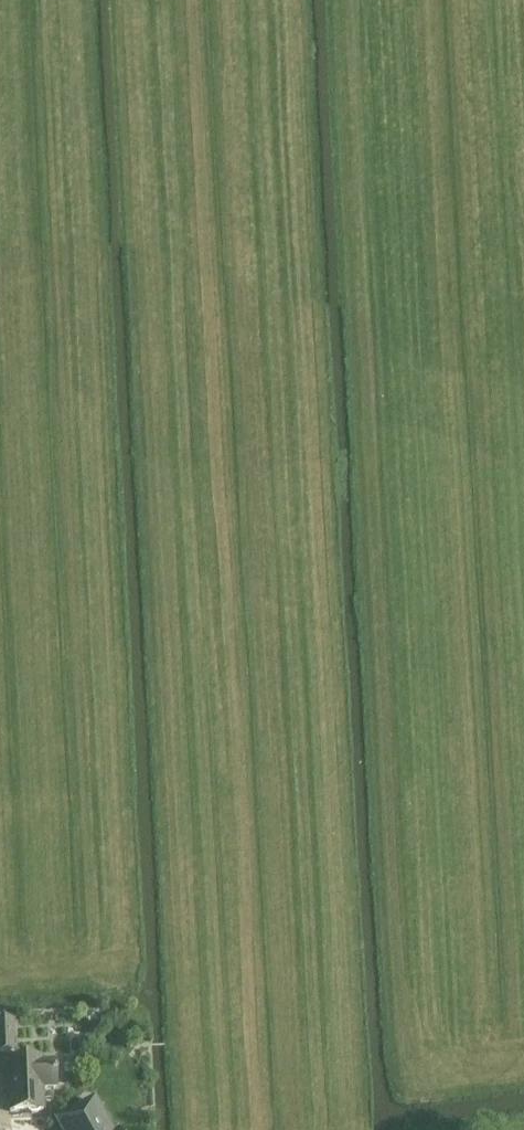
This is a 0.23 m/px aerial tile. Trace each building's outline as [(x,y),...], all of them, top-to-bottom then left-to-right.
[(13,1024),(0,1024),(0,1054),(14,1053),(13,1024)] [(41,1063),(41,1061),(8,1062),(10,1113),(29,1112),(31,1114),(37,1114),(40,1111),(43,1111),(43,1090),(56,1089),(55,1063),(41,1063)] [(93,1102),(58,1121),(63,1129),(99,1129),(96,1124),(104,1120),(93,1102)]
